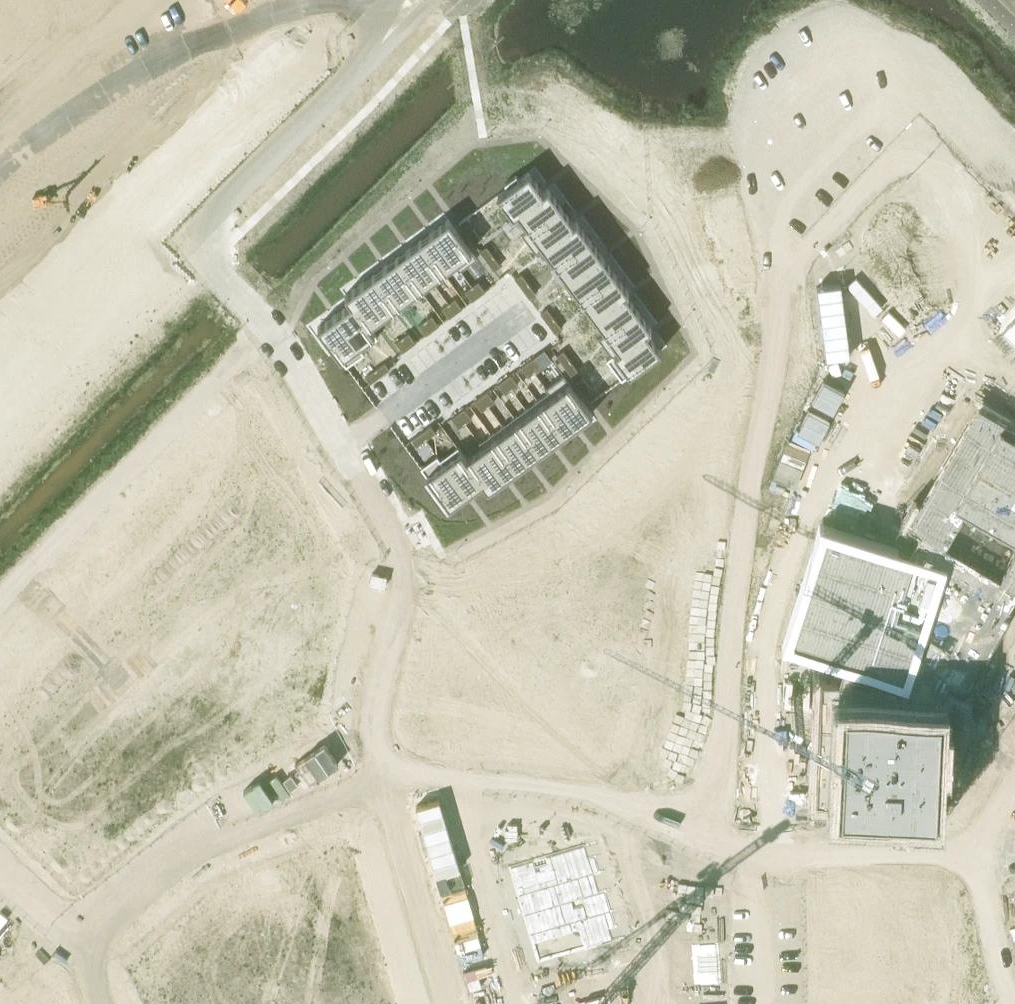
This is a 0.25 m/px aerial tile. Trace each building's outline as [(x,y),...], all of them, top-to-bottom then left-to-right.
[(507,186),(497,194),(512,214),(516,212),(515,211),(543,191),(542,190),(528,171),(519,178),(516,174),(504,183),(507,186)] [(543,191),(515,211),(516,212),(528,227),(528,228),(561,204),(547,186),(542,190),(543,191)] [(528,227),(521,232),(535,251),(539,248),(538,248),(573,222),(573,221),(561,204),(528,228),(528,227)] [(448,217),(431,230),(457,265),(456,266),(459,270),(460,269),(477,256),(454,225),(448,217)] [(573,222),(538,248),(539,248),(552,266),(555,263),(555,262),(589,237),(576,219),(573,221),(573,222)] [(473,227),(466,232),(473,242),(480,237),(473,227)] [(431,230),(419,239),(445,274),(456,266),(457,265),(431,230)] [(589,237),(555,262),(555,263),(567,279),(568,280),(602,255),(589,237)] [(419,239),(408,247),(434,282),(445,274),(419,239)] [(486,245),(479,249),(486,259),(493,254),(486,245)] [(408,247),(396,256),(422,291),(434,282),(408,247)] [(493,254),(486,259),(493,269),(500,264),(493,254)] [(567,279),(563,282),(577,301),(581,298),(581,297),(615,272),(602,255),(568,280),(567,279)] [(396,256),(385,264),(410,299),(422,291),(396,256)] [(385,264),(373,273),(399,308),(410,299),(385,264)] [(521,272),(514,277),(522,287),(528,282),(521,272)] [(615,272),(581,297),(581,298),(593,314),(625,291),(625,292),(628,290),(615,272)] [(373,273),(361,281),(384,313),(386,317),(399,308),(373,273)] [(478,280),(471,285),(478,295),(485,290),(478,280)] [(361,281),(344,294),(350,302),(351,301),(368,325),(369,324),(384,313),(361,281)] [(528,282),(522,287),(529,297),(535,292),(528,282)] [(471,285),(465,290),(472,299),(478,295),(471,285)] [(625,291),(593,314),(606,331),(606,332),(637,309),(625,292),(625,291)] [(455,297),(448,302),(455,312),(462,307),(455,297)] [(350,302),(334,313),(360,348),(361,348),(377,336),(369,324),(368,325),(351,301),(350,302)] [(448,302),(441,307),(449,316),(455,312),(448,302)] [(546,307),(540,312),(547,322),(554,317),(546,307)] [(606,331),(598,337),(611,354),(611,355),(645,330),(646,331),(651,327),(650,326),(637,309),(606,332),(606,331)] [(334,313),(317,326),(346,365),(364,352),(361,348),(360,348),(334,313)] [(431,314),(425,319),(432,329),(439,324),(431,314)] [(554,317),(547,322),(554,331),(561,327),(554,317)] [(425,319),(418,324),(426,333),(432,329),(425,319)] [(992,343),(1014,367),(1014,320),(992,343)] [(611,354),(606,358),(621,379),(639,366),(641,369),(653,361),(651,357),(660,350),(646,331),(645,330),(611,355),(611,354)] [(408,331),(402,336),(409,346),(415,341),(408,331)] [(402,336),(395,341),(402,351),(409,346),(402,336)] [(562,349),(556,354),(563,364),(570,359),(562,349)] [(533,356),(527,360),(534,370),(541,366),(533,356)] [(570,359),(563,364),(570,373),(577,369),(570,359)] [(527,360),(520,365),(528,375),(534,370),(527,360)] [(384,361),(375,368),(380,375),(389,368),(384,361)] [(375,368),(365,375),(370,382),(380,375),(375,368)] [(510,373),(504,378),(511,387),(518,383),(510,373)] [(563,373),(545,387),(548,390),(574,425),(592,412),(586,405),(563,373)] [(582,376),(576,381),(583,391),(590,386),(582,376)] [(504,378),(497,382),(505,392),(511,387),(504,378)] [(487,390),(481,395),(488,404),(494,400),(487,390)] [(548,390),(537,398),(563,434),(574,425),(548,390)] [(481,395),(474,399),(481,409),(488,404),(481,395)] [(537,398),(525,407),(551,442),(563,434),(537,398)] [(911,526),(922,532),(908,555),(829,528),(790,640),(845,658),(838,680),(822,679),(812,801),(930,811),(939,707),(952,685),(966,693),(1012,617),(1008,614),(1014,603),(1014,553),(999,579),(945,546),(965,512),(1014,542),(1014,425),(983,406),(911,526)] [(464,407),(457,412),(465,421),(471,417),(464,407)] [(525,407),(514,415),(540,451),(551,442),(525,407)] [(457,412),(451,416),(458,426),(465,421),(457,412)] [(514,415),(502,424),(528,459),(540,451),(514,415)] [(431,424),(421,431),(426,438),(435,430),(431,424)] [(502,424),(490,432),(516,468),(528,459),(502,424)] [(421,431),(411,438),(416,445),(426,438),(421,431)] [(490,432),(478,442),(481,445),(482,445),(505,476),(516,468),(490,432)] [(457,445),(440,457),(443,461),(466,493),(482,481),(483,481),(465,457),(466,457),(457,445)] [(466,457),(465,457),(483,481),(482,481),(488,489),(505,476),(482,445),(481,445),(466,457)] [(437,454),(420,466),(431,481),(449,505),(466,493),(443,461),(440,457),(440,458),(437,454)] [(289,487),(252,509),(264,528),(299,507),(300,508),(301,507),(289,487)] [(299,507),(264,528),(275,547),(311,525),(300,508),(299,507)] [(311,525),(275,547),(286,565),(322,544),(311,525)] [(322,544),(286,565),(298,585),(307,579),(310,584),(324,576),(321,571),(334,563),(322,544)] [(202,549),(193,558),(199,564),(207,555),(202,549)] [(207,555),(199,564),(205,569),(213,560),(207,555)] [(371,572),(368,583),(383,586),(385,575),(371,572)] [(237,582),(229,591),(235,596),(243,587),(237,582)] [(243,587),(235,596),(240,602),(249,593),(243,587)] [(285,609),(281,631),(322,639),(322,640),(323,640),(327,617),(312,614),(313,608),(296,606),(295,611),(285,609)] [(243,616),(242,624),(253,626),(255,618),(243,616)] [(242,624),(240,632),(252,634),(253,626),(242,624)] [(281,631),(277,653),(318,660),(322,640),(322,639),(281,631)] [(277,653),(274,674),(314,681),(318,660),(277,653)] [(235,659),(234,667),(246,669),(247,661),(235,659)] [(234,667),(232,674),(244,677),(246,669),(234,667)] [(274,674),(269,696),(279,698),(278,703),(295,706),(296,701),(311,704),(314,681),(274,674)] [(208,677),(202,683),(210,692),(216,686),(208,677)] [(202,683),(196,688),(204,697),(210,692),(202,683)] [(244,699),(228,712),(256,743),(255,743),(256,744),(272,730),(244,699)] [(179,703),(173,708),(181,717),(187,712),(179,703)] [(173,708),(168,714),(176,722),(181,717),(173,708)] [(228,712),(214,725),(242,756),(255,743),(256,743),(228,712)] [(147,724),(141,729),(149,738),(155,733),(147,724)] [(214,725),(200,738),(228,769),(242,756),(214,725)] [(133,737),(127,742),(135,751),(141,746),(133,737)] [(186,750),(186,751),(209,777),(208,778),(213,782),(228,769),(200,738),(186,750)] [(127,742),(121,747),(129,756),(135,751),(127,742)] [(182,746),(167,759),(195,790),(208,778),(209,777),(186,751),(186,750),(182,746)] [(32,750),(24,758),(29,764),(38,755),(32,750)] [(167,759),(153,772),(181,803),(195,790),(167,759)] [(104,762),(98,768),(106,777),(112,771),(104,762)] [(46,763),(38,771),(44,777),(52,768),(46,763)] [(52,768),(44,777),(49,782),(58,773),(52,768)] [(98,768),(92,773),(100,782),(106,777),(98,768)] [(153,772),(139,785),(166,815),(181,803),(153,772)] [(139,785),(125,797),(152,828),(166,815),(139,785)] [(22,801),(7,788),(0,796),(0,824),(22,801)] [(74,789),(66,798),(72,803),(80,794),(74,789)] [(80,794),(72,803),(78,808),(86,799),(80,794)] [(125,797),(110,811),(138,843),(152,828),(125,797)] [(0,824),(0,831),(11,841),(36,814),(22,801),(0,824)] [(36,814),(11,841),(24,853),(25,853),(50,827),(36,814)] [(102,815),(94,824),(100,829),(108,820),(102,815)] [(108,820),(100,829),(106,834),(114,826),(108,820)] [(300,836),(350,1003),(394,1003),(340,824),(300,836)] [(24,853),(23,854),(39,868),(40,867),(39,867),(64,840),(50,827),(25,853),(24,853)] [(64,840),(39,867),(40,867),(53,880),(78,853),(64,840)] [(594,842),(508,867),(532,947),(579,931),(585,950),(623,940),(594,842)] [(78,853),(53,880),(68,893),(75,886),(79,890),(90,877),(86,874),(93,866),(78,853)]
